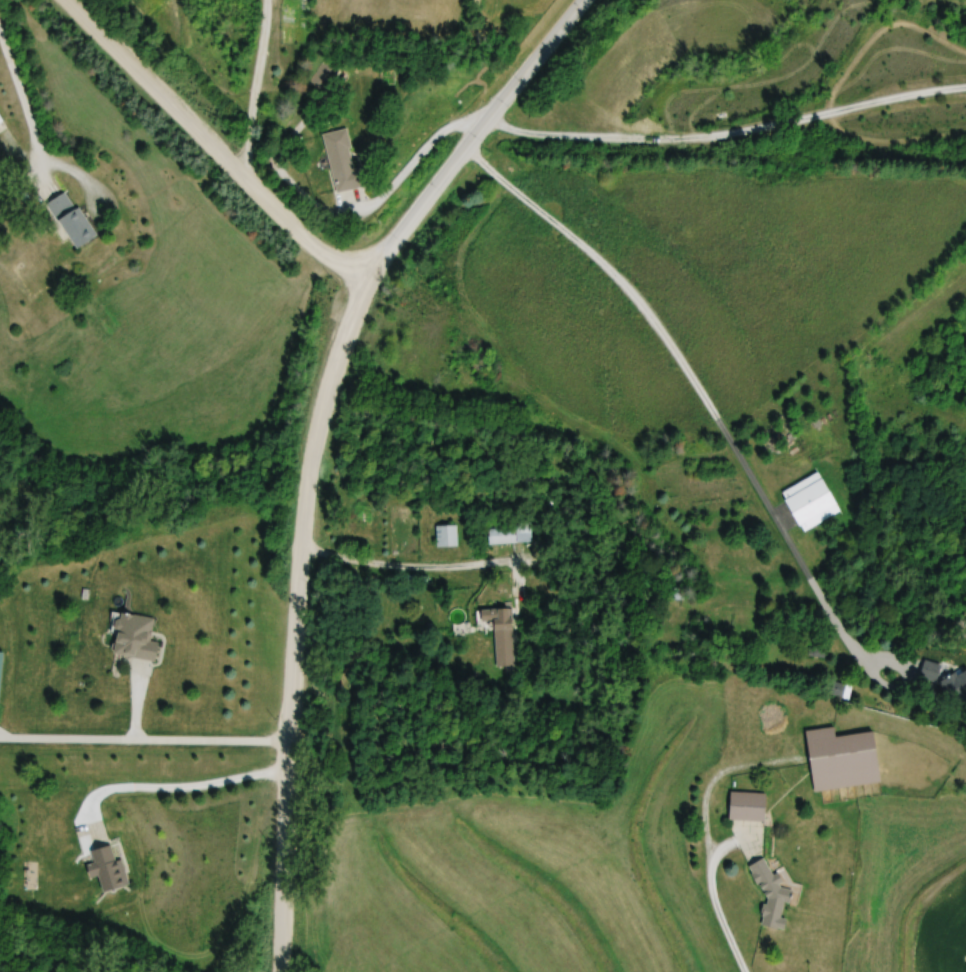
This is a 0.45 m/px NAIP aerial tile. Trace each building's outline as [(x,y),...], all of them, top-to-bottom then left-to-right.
[(339,73),(331,64),(320,73),(327,82),(339,73)] [(335,193),(359,188),(347,130),(323,135),(335,193)] [(76,249),(97,236),(68,191),(47,204),(76,249)] [(837,506),(823,479),(784,499),(798,526),(837,506)] [(437,547),(458,547),(458,526),(437,526),(437,547)] [(518,529),(488,529),(488,544),(518,544),(518,529)] [(517,666),(513,609),(478,611),(479,625),(494,624),(497,668),(517,666)] [(112,656),(156,661),(158,642),(151,641),(154,618),(117,614),(112,656)] [(938,680),(942,664),(926,660),(921,675),(938,680)] [(951,703),(965,695),(965,669),(940,682),(951,703)] [(874,733),(836,737),(835,728),(806,731),(813,791),(880,784),(874,733)] [(729,821),(765,821),(765,793),(730,793),(729,821)] [(99,876),(103,892),(129,886),(122,859),(117,861),(113,845),(90,851),(93,864),(85,866),(89,879),(99,876)] [(747,868),(767,902),(757,908),(771,931),(786,922),(778,907),(790,900),(765,857),(747,868)]
